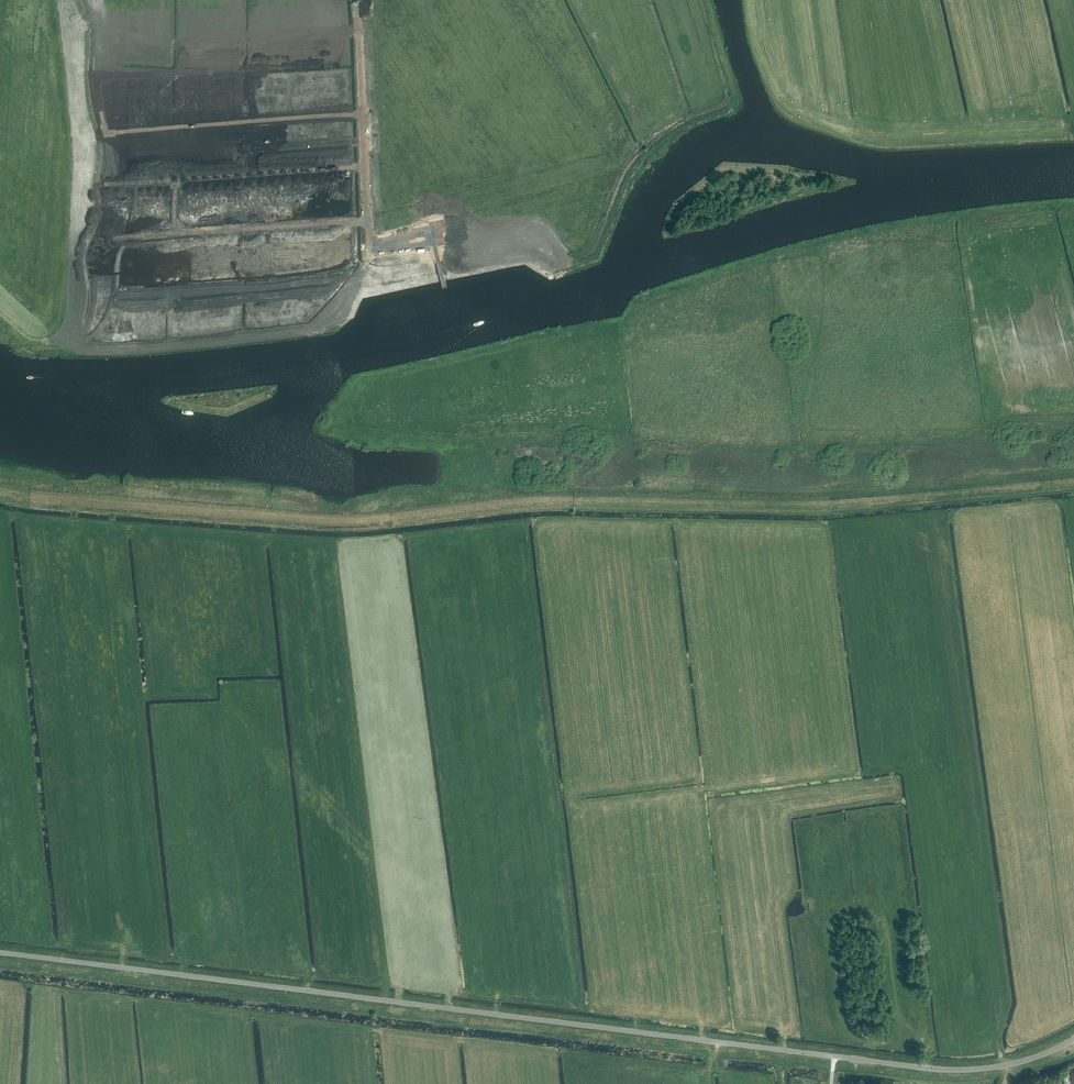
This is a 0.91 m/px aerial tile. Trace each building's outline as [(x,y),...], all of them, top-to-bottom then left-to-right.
[(1062,1075),(1064,1083),(1070,1083),(1068,1074),(1062,1075)]
